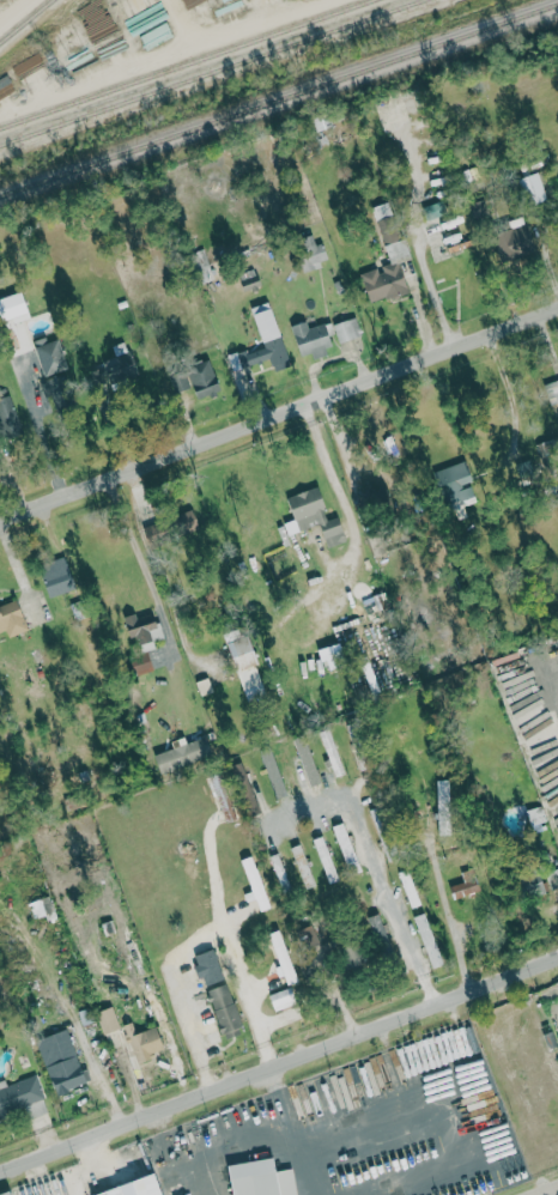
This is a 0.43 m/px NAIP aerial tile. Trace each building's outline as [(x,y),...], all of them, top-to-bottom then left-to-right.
[(171,0),(109,0),(108,1),(128,39),(178,12),(171,0)] [(530,206),(549,199),(539,173),(520,179),(530,206)] [(372,207),(381,233),(396,228),(387,202),(372,207)] [(536,265),(530,226),(495,231),(501,271),(536,265)] [(306,270),(330,261),(323,243),(317,246),(312,234),(295,241),(306,270)] [(370,302),(409,292),(400,262),(381,267),(381,268),(362,273),(370,302)] [(23,290),(0,298),(0,312),(3,321),(30,312),(23,290)] [(252,307),(264,346),(228,357),(232,370),(270,358),(274,371),(291,366),(270,301),(252,307)] [(334,324),(339,343),(360,336),(354,317),(334,324)] [(326,322),(308,328),(306,320),(290,326),(300,356),(311,352),(313,357),(335,350),(326,322)] [(46,376),(69,367),(59,339),(49,342),(47,336),(33,341),(46,376)] [(139,378),(129,348),(99,358),(109,388),(139,378)] [(176,393),(193,386),(198,399),(222,390),(210,360),(169,375),(176,393)] [(557,402),(557,380),(544,385),(551,405),(557,402)] [(10,397),(0,401),(0,439),(1,441),(24,432),(10,397)] [(478,493),(463,461),(448,468),(463,500),(478,493)] [(288,497),(299,531),(320,524),(328,547),(347,541),(338,516),(330,519),(319,486),(288,497)] [(201,526),(192,509),(177,517),(186,535),(201,526)] [(144,527),(149,543),(166,537),(161,521),(144,527)] [(48,596),(75,589),(68,559),(41,566),(48,596)] [(7,627),(9,636),(28,631),(19,600),(0,605),(0,629),(7,627)] [(124,616),(130,639),(135,638),(139,652),(156,647),(154,640),(162,638),(155,613),(138,618),(136,613),(124,616)] [(266,696),(249,626),(228,631),(245,701),(266,696)] [(137,675),(154,670),(148,651),(132,656),(137,675)] [(319,733),(337,777),(347,773),(328,729),(319,733)] [(155,753),(162,773),(214,756),(207,736),(155,753)] [(452,780),(439,780),(437,826),(450,827),(452,780)] [(386,815),(384,806),(370,808),(374,826),(382,825),(380,816),(386,815)] [(528,810),(532,825),(547,821),(543,806),(528,810)] [(359,863),(343,823),(332,827),(348,867),(359,863)] [(313,840),(328,884),(338,880),(322,836),(313,840)] [(391,841),(383,844),(387,856),(396,852),(391,841)] [(292,847),(304,889),(314,886),(302,844),(292,847)] [(255,895),(261,912),(272,908),(253,856),(241,860),(254,895),(255,895)] [(450,886),(454,899),(481,891),(475,868),(461,872),(464,882),(450,886)] [(398,874),(413,908),(422,904),(408,870),(398,874)] [(548,892),(543,873),(523,879),(528,898),(548,892)] [(433,968),(444,964),(425,913),(414,917),(433,968)] [(294,933),(307,955),(314,951),(319,959),(330,952),(312,923),(294,933)] [(298,982),(281,929),(270,933),(287,985),(298,982)] [(194,956),(204,986),(225,980),(215,949),(194,956)] [(534,994),(557,1053),(557,984),(534,994)] [(220,1037),(241,1032),(232,985),(211,989),(220,1037)] [(276,1011),(298,1003),(291,986),(269,995),(276,1011)] [(98,1012),(105,1034),(120,1029),(113,1007),(98,1012)] [(124,1025),(136,1064),(158,1057),(156,1051),(165,1049),(158,1027),(137,1033),(133,1022),(124,1025)] [(87,1084),(69,1029),(37,1039),(55,1095),(87,1084)] [(26,1111),(28,1119),(48,1112),(36,1076),(3,1086),(2,1080),(0,1081),(0,1120),(26,1111)] [(294,1169),(277,1171),(276,1158),(231,1164),(234,1194),(297,1194),(294,1169)] [(135,1181),(96,1194),(140,1194),(135,1181)]
